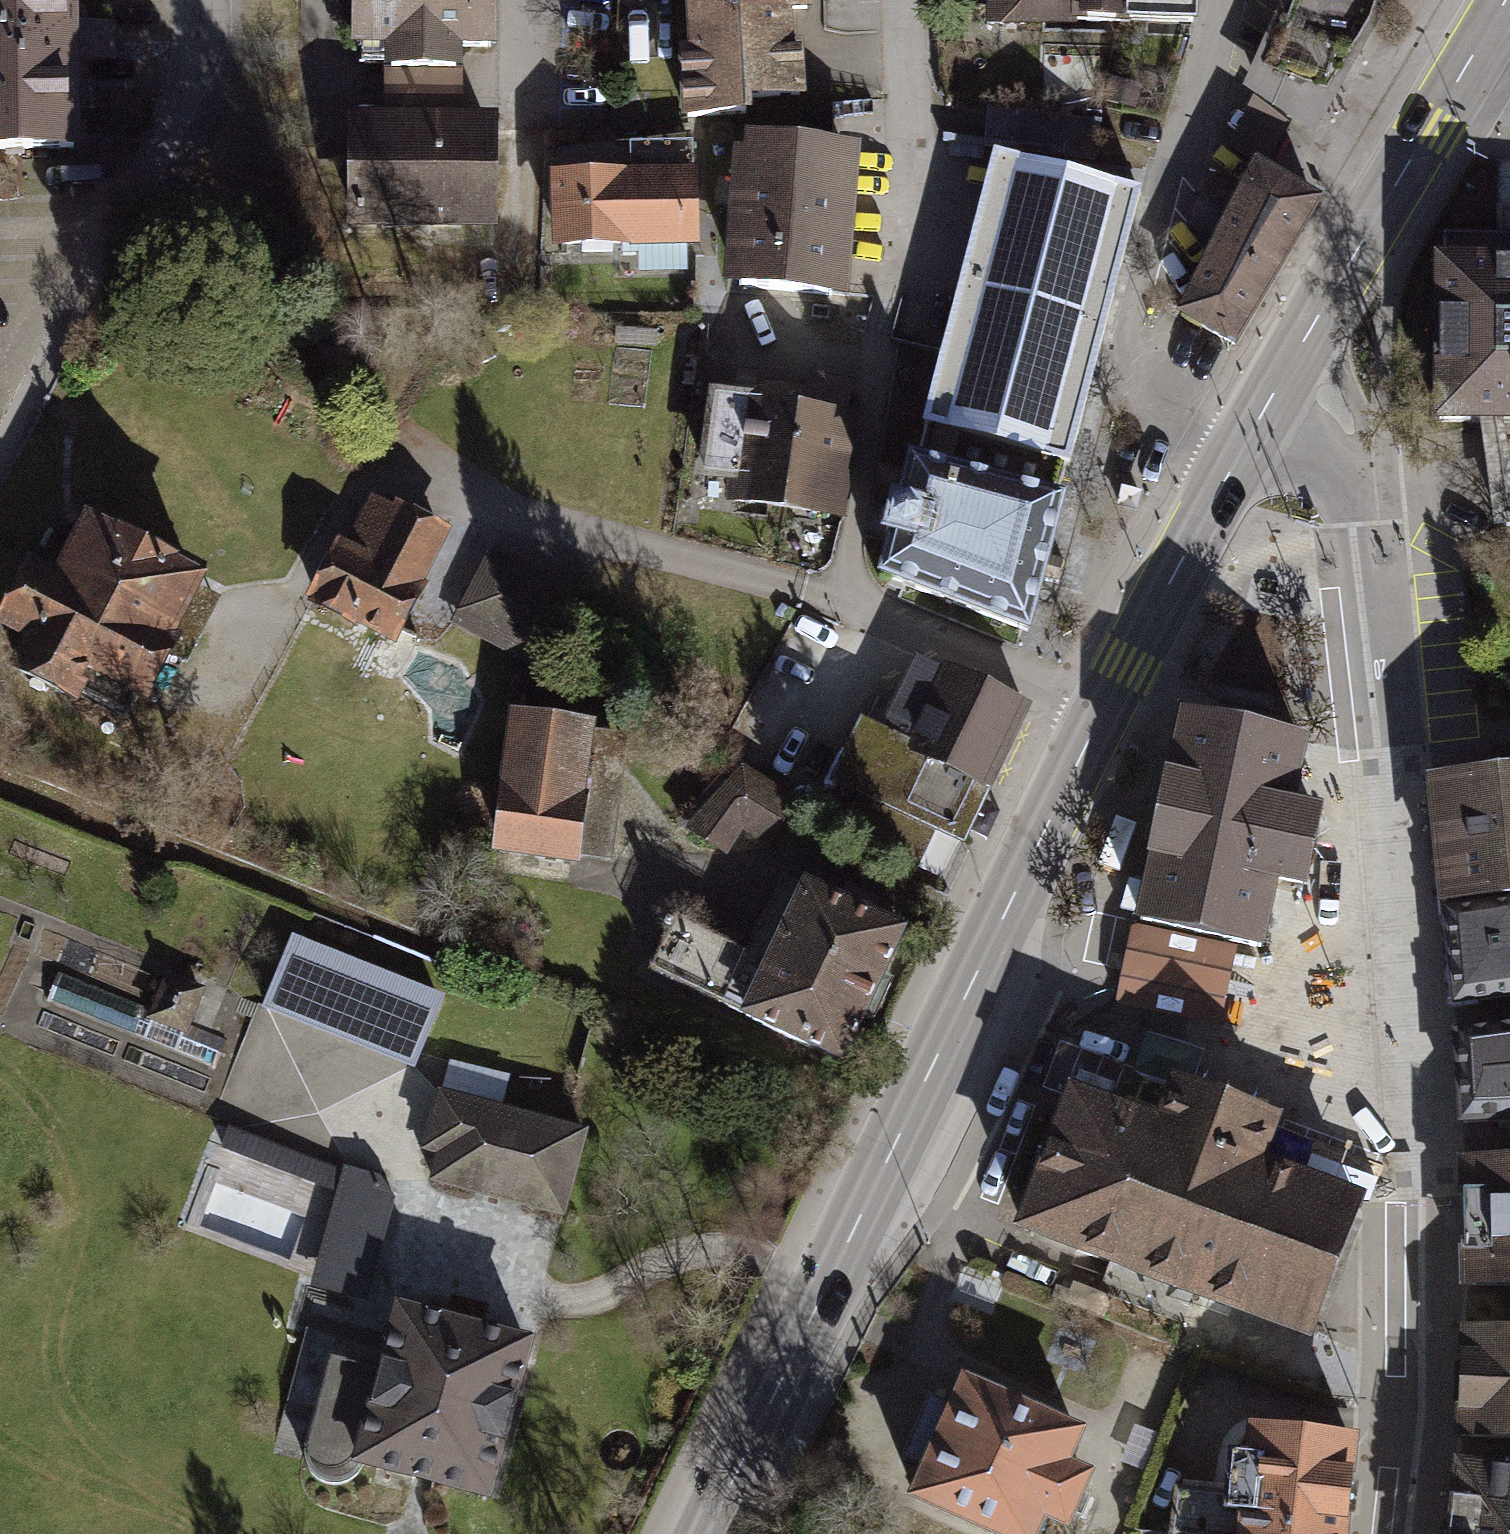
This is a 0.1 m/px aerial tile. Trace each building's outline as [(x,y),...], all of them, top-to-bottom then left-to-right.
[(75,163),(73,67),(114,66),(113,30),(76,30),(76,0),(0,0),(0,165),(75,163)] [(352,62),(384,62),(384,87),(463,87),(463,65),(492,66),(493,0),(352,0),(352,62)] [(710,14),(687,16),(689,56),(679,56),(683,130),(755,126),(754,115),(808,113),(805,48),(794,48),(793,22),(812,21),(811,0),(710,0),(710,14)] [(991,31),(1198,34),(1198,0),(992,0),(991,31)] [(1247,84),(1313,130),(1382,16),(1383,0),(1282,0),(1247,84)] [(463,87),(384,87),(383,123),(462,124),(463,87)] [(1252,96),(1230,144),(1252,160),(1264,167),(1289,120),(1252,96)] [(1095,117),(1046,111),(1042,145),(1091,151),(1095,117)] [(383,123),(346,123),(345,239),(497,240),(498,124),(462,124),(383,123)] [(743,161),(735,160),(723,296),(850,307),(863,153),(745,142),(743,161)] [(1144,186),(998,148),(928,420),(1073,461),(1144,186)] [(1264,167),(1252,160),(1168,311),(1232,346),(1316,196),(1264,167)] [(696,181),(551,184),(553,259),(697,255),(696,181)] [(1430,250),(1429,421),(1477,421),(1492,524),(1509,522),(1509,251),(1430,250)] [(802,401),(713,389),(701,476),(739,481),(736,503),(849,519),(864,412),(849,410),(854,376),(806,369),(802,401)] [(1073,461),(928,420),(922,452),(913,448),(905,491),(898,489),(892,516),(889,530),(893,531),(882,572),(1034,629),(1053,547),(1073,461)] [(347,538),(338,533),(306,595),(395,641),(453,527),(398,499),(395,504),(371,491),(347,538)] [(86,509),(79,522),(55,568),(27,553),(0,606),(0,627),(28,642),(14,668),(74,699),(90,668),(145,696),(209,573),(86,509)] [(485,553),(449,620),(538,668),(574,600),(485,553)] [(1033,700),(948,661),(945,667),(915,653),(884,722),(862,712),(831,780),(839,784),(938,829),(968,843),(1033,700)] [(600,719),(516,707),(496,850),(580,862),(580,856),(599,730),(600,719)] [(1303,747),(1189,723),(1148,919),(1260,943),(1273,880),(1300,886),(1315,814),(1290,809),(1303,747)] [(631,734),(599,730),(580,856),(612,861),(631,734)] [(743,751),(689,825),(725,851),(742,828),(774,851),(811,800),(743,751)] [(1434,784),(1451,906),(1509,897),(1509,775),(1434,784)] [(921,869),(938,829),(839,784),(822,823),(921,869)] [(1127,850),(1104,916),(1100,915),(1085,956),(1121,969),(1159,861),(1127,850)] [(747,954),(674,920),(651,970),(744,1013),(743,1016),(848,1065),(868,1022),(877,1026),(900,978),(891,974),(913,926),(808,878),(804,888),(783,878),(747,954)] [(1455,1002),(1509,996),(1509,897),(1451,906),(1453,945),(1455,1002)] [(445,995),(292,933),(262,1006),(416,1068),(445,995)] [(60,972),(49,1000),(214,1066),(225,1041),(190,1027),(206,988),(167,972),(152,1009),(60,972)] [(1449,1030),(1454,1123),(1509,1121),(1509,1023),(1449,1030)] [(589,1127),(439,1086),(421,1149),(435,1152),(428,1180),(565,1217),(589,1127)] [(1161,1126),(1069,1093),(1020,1226),(1310,1333),(1347,1235),(1358,1203),(1267,1170),(1283,1126),(1229,1106),(1176,1087),(1161,1126)] [(336,1192),(313,1281),(368,1298),(395,1199),(382,1175),(342,1165),(340,1170),(229,1125),(221,1144),(336,1192)] [(1457,1161),(1459,1285),(1509,1284),(1509,1160),(1457,1161)] [(963,1270),(955,1290),(993,1306),(1002,1285),(963,1270)] [(532,1336),(399,1302),(382,1367),(329,1353),(305,1444),(308,1458),(315,1472),(327,1479),(342,1479),(353,1475),(361,1464),(490,1497),(532,1336)] [(1457,1327),(1453,1438),(1509,1440),(1509,1329),(1457,1327)] [(964,1373),(951,1404),(923,1469),(911,1498),(995,1533),(1046,1533),(1051,1522),(1071,1531),(1097,1472),(1076,1463),(1091,1428),(964,1373)] [(923,1469),(951,1404),(931,1395),(903,1461),(923,1469)] [(1158,1434),(1134,1425),(1121,1462),(1145,1471),(1158,1434)] [(1352,1441),(1254,1429),(1252,1454),(1235,1452),(1233,1477),(1231,1494),(1229,1510),(1245,1512),(1242,1533),(1343,1533),(1352,1441)] [(1450,1461),(1442,1533),(1509,1533),(1509,1467),(1450,1461)] [(1231,1494),(1177,1487),(1171,1532),(1192,1533),(1242,1533),(1245,1512),(1229,1510),(1231,1494)]
